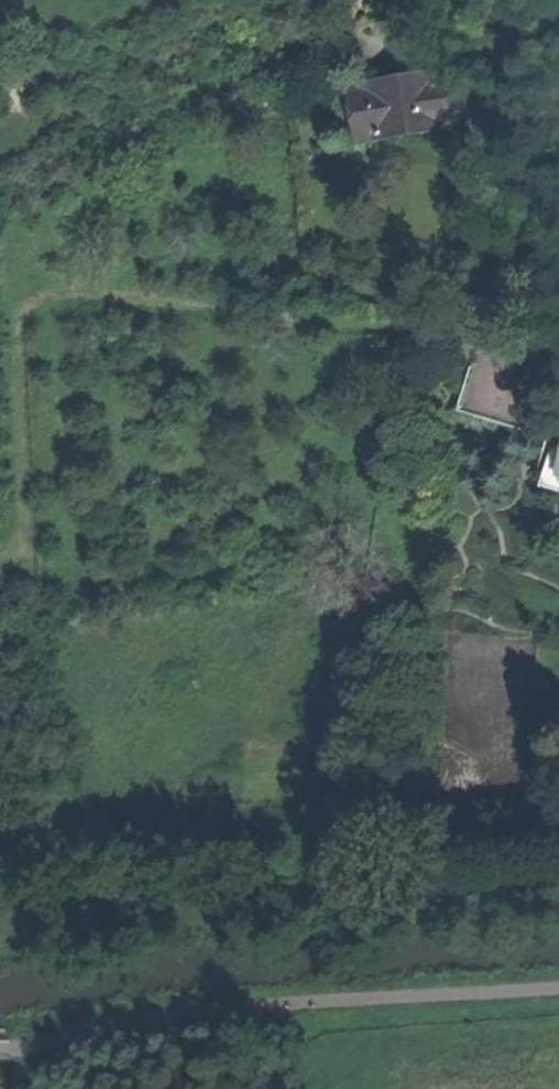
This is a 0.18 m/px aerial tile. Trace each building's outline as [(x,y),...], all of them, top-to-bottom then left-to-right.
[(448,87),(440,44),(404,50),(406,60),(366,68),(364,57),(345,61),(356,125),(451,108),(448,87)] [(500,388),(482,382),(477,398),(468,396),(464,406),(492,415),(500,388)]
